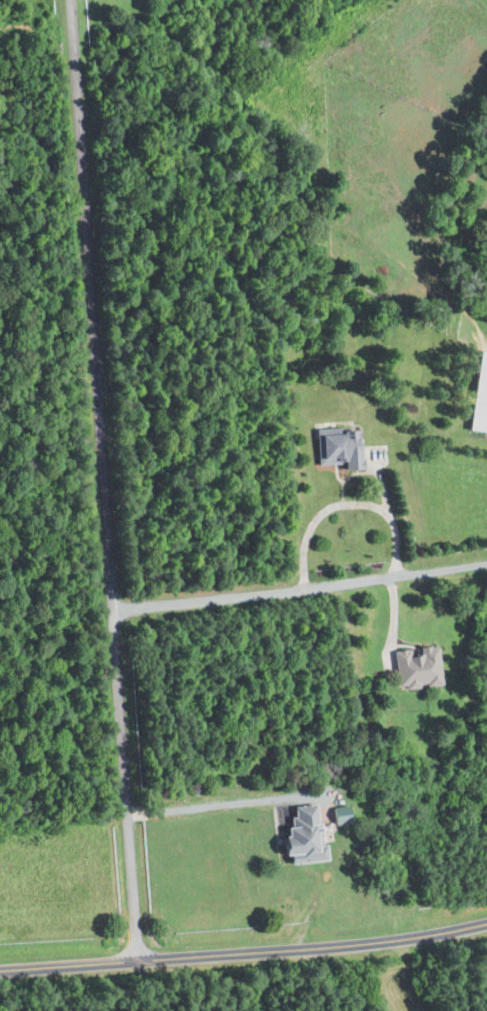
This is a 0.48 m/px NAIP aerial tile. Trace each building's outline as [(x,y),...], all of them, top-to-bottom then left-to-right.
[(477,350),(467,429),(486,431),(486,351),(477,350)] [(316,463),(341,463),(342,468),(356,467),(355,428),(315,429),(316,463)] [(392,650),(396,688),(416,685),(416,686),(439,683),(434,645),(412,647),(392,650)] [(325,859),(324,845),(317,846),(314,804),(291,806),(292,816),(288,817),(289,825),(283,826),(283,835),(279,836),(280,854),(287,854),(288,862),(325,859)] [(332,824),(347,822),(345,805),(331,806),(332,824)]
